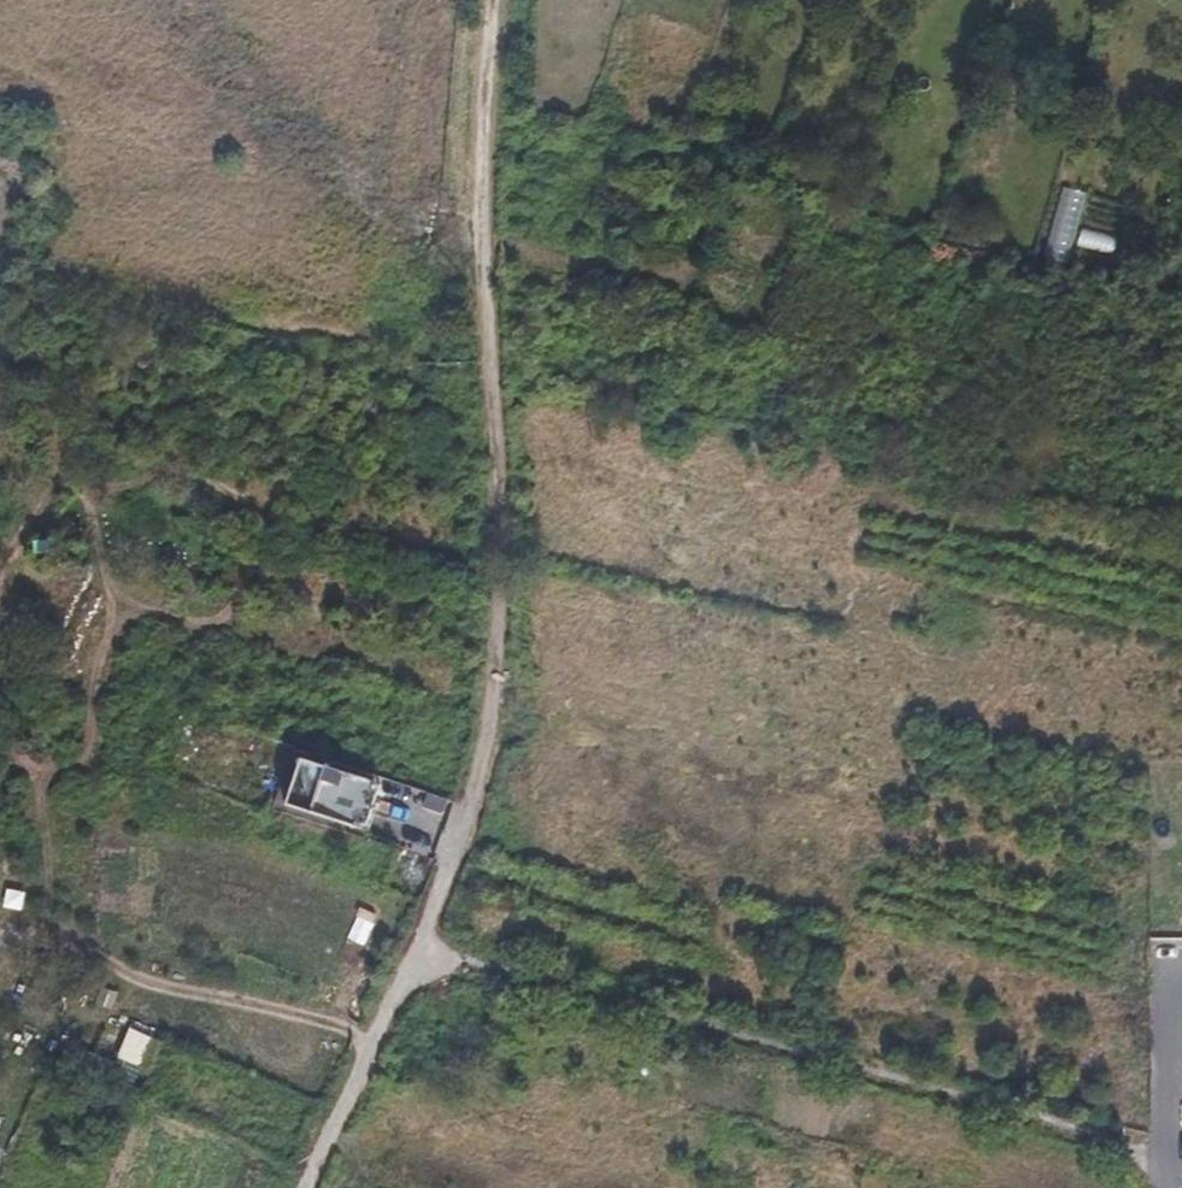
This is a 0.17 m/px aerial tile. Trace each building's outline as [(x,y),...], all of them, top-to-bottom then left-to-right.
[(1067,263),(1085,193),(1062,187),(1043,257),(1067,263)] [(1080,231),(1074,249),(1108,262),(1115,244),(1080,231)] [(291,759),(276,809),(363,835),(377,785),(291,759)] [(113,1059),(139,1070),(152,1039),(126,1029),(113,1059)]
